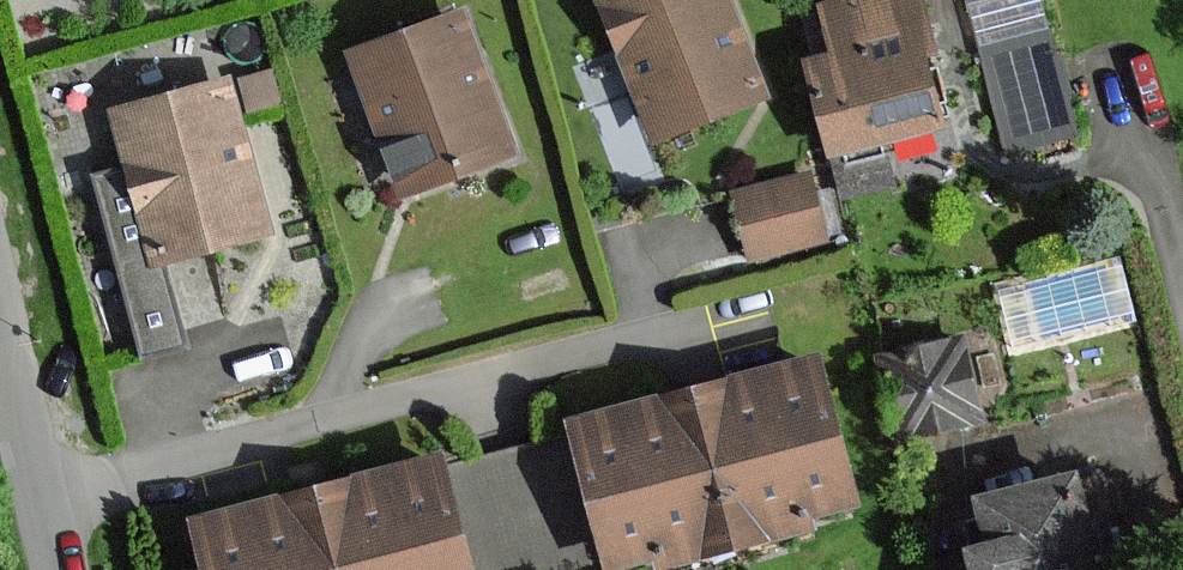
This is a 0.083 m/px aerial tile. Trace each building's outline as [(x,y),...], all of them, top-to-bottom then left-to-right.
[(598,0),(653,139),(761,96),(723,0),(599,0),(598,0)] [(822,4),(834,54),(806,61),(829,152),(882,139),(896,135),(939,125),(920,48),(933,45),(922,0),(838,0),(822,4)] [(969,0),(1006,149),(1071,133),(1038,0),(969,0)] [(463,12),(350,51),(398,192),(512,153),(463,12)] [(228,84),(116,110),(152,261),(263,235),(228,84)] [(824,237),(809,177),(735,195),(750,254),(824,237)] [(978,420),(961,341),(877,360),(895,438),(978,420)] [(811,359),(568,420),(605,567),(848,506),(811,359)] [(191,527),(202,569),(466,569),(439,464),(191,527)] [(979,545),(946,554),(950,569),(1095,569),(1085,530),(1103,526),(1089,472),(968,502),(979,545)]
